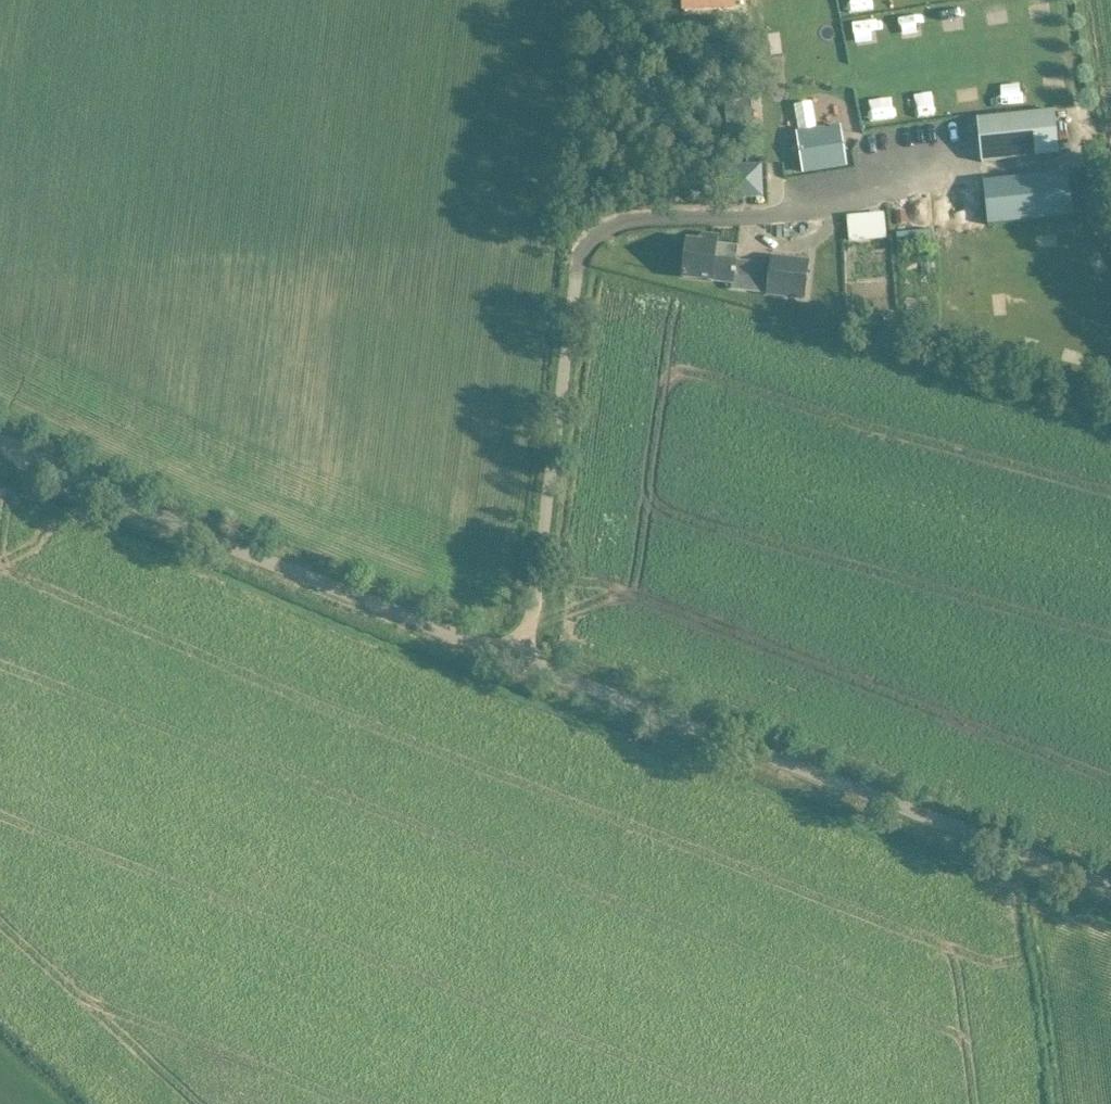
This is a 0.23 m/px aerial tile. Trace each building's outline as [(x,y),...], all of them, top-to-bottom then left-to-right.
[(733,0),(683,0),(684,10),(734,9),(733,0)] [(1011,11),(990,14),(992,27),(1002,26),(1001,20),(1012,19),(1011,11)] [(747,102),(723,104),(725,126),(748,124),(747,102)] [(1059,154),(1055,111),(977,119),(981,162),(1059,154)] [(802,132),(796,133),(803,172),(846,165),(840,126),(813,130),(811,127),(803,128),(802,132)] [(763,163),(731,164),(731,181),(764,180),(763,163)] [(1070,170),(983,179),(988,222),(1074,214),(1070,170)] [(905,212),(897,213),(898,224),(907,223),(905,212)] [(925,214),(912,215),(913,224),(926,223),(925,214)] [(883,215),(848,218),(850,242),(885,239),(883,215)] [(904,247),(936,246),(935,228),(904,229),(904,247)] [(688,241),(683,277),(733,283),(732,288),(768,293),(768,295),(804,299),(809,262),(772,258),(771,266),(736,262),(738,247),(688,241)] [(894,319),(884,320),(885,329),(894,328),(894,319)]
